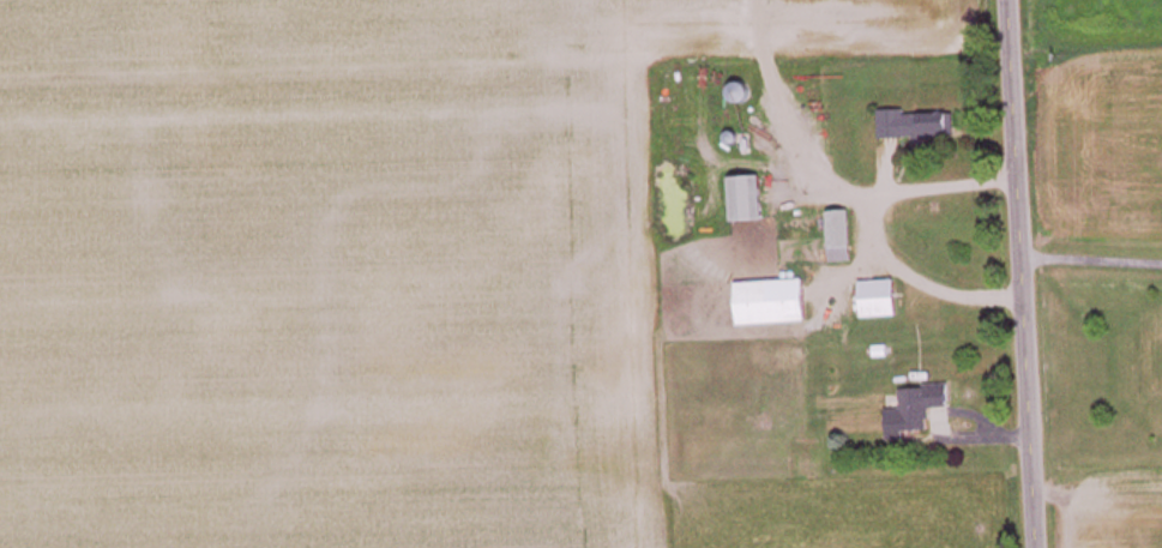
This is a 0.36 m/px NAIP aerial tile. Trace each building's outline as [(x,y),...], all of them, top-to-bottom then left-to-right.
[(752,104),(755,89),(738,86),(736,101),(752,104)] [(881,140),(956,139),(956,115),(907,117),(907,113),(881,114),(881,140)] [(766,179),(733,179),(733,223),(766,223),(766,179)] [(831,214),(831,264),(853,264),(853,214),(831,214)] [(810,325),(808,282),(739,285),(741,328),(810,325)] [(899,319),(899,282),(864,283),(864,320),(899,319)] [(909,434),(932,433),(931,410),(951,410),(951,388),(903,389),(903,411),(889,411),(890,443),(909,443),(909,434)]
